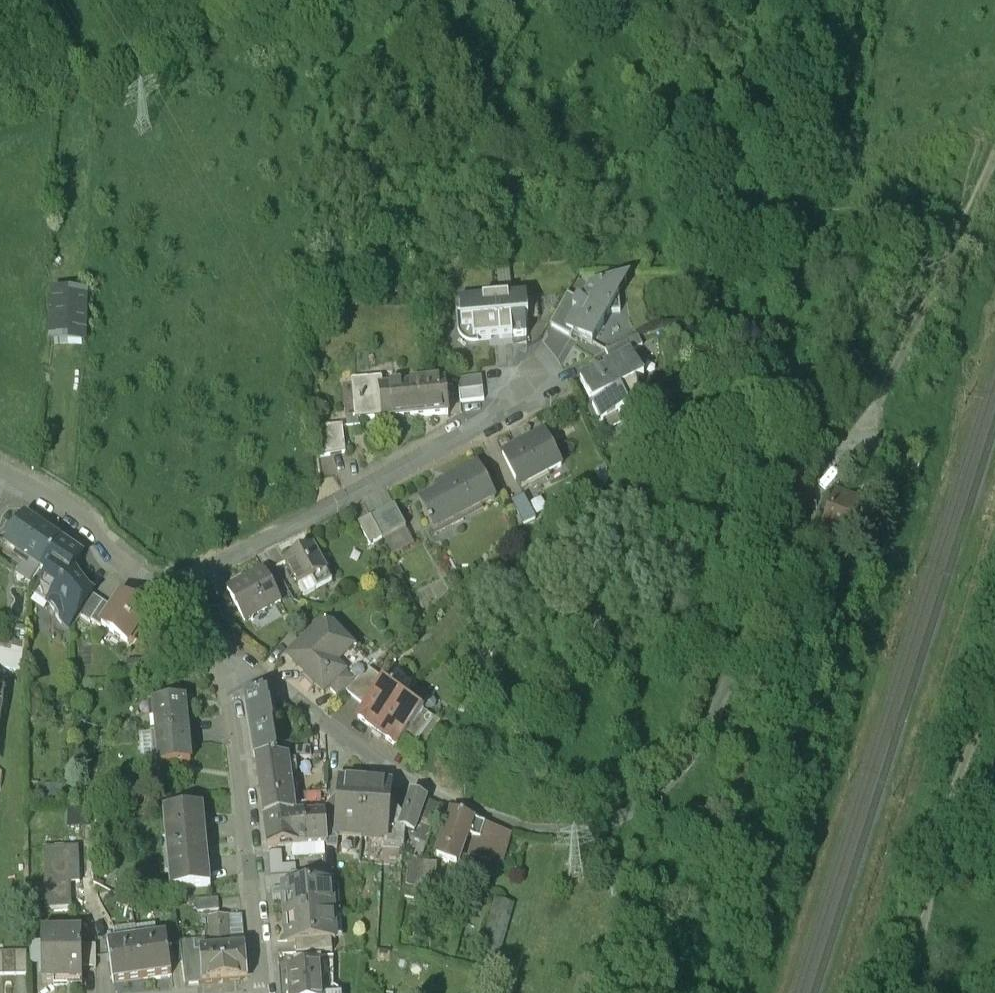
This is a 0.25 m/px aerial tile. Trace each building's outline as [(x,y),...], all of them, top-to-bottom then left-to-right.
[(842,200),(829,203),(831,215),(844,213),(842,200)] [(617,251),(591,254),(581,271),(578,268),(572,279),(575,281),(566,298),(573,302),(592,313),(609,282),(620,281),(617,251)] [(572,279),(578,268),(567,262),(549,294),(571,306),(573,302),(566,298),(575,281),(572,279)] [(461,296),(462,306),(462,308),(464,311),(467,313),(470,314),(473,314),(477,313),(513,311),(512,309),(526,308),(525,291),(528,291),(526,267),(459,272),(460,287),(457,287),(458,297),(461,296)] [(462,308),(462,306),(461,296),(458,297),(457,287),(455,287),(456,303),(457,306),(458,310),(460,313),(463,316),(466,317),(469,318),(473,319),(478,319),(477,313),(473,314),(470,314),(467,313),(464,311),(462,308)] [(52,294),(51,344),(84,345),(85,295),(52,294)] [(605,319),(610,330),(631,320),(642,315),(637,304),(605,319)] [(644,347),(637,350),(638,356),(638,361),(637,367),(633,373),(628,377),(619,381),(623,388),(632,384),(637,380),(639,377),(643,373),(645,369),(646,365),(646,361),(646,357),(648,351),(657,324),(656,308),(642,315),(631,320),(640,340),(644,347)] [(637,350),(633,344),(640,340),(631,320),(610,330),(603,333),(605,337),(599,340),(598,338),(579,348),(598,385),(616,375),(619,381),(628,377),(633,373),(637,367),(638,361),(638,356),(637,350)] [(633,344),(637,350),(644,347),(640,340),(633,344)] [(458,350),(461,375),(486,372),(482,346),(458,350)] [(354,366),(357,399),(446,390),(443,357),(354,366)] [(616,375),(598,385),(601,390),(619,381),(616,375)] [(605,397),(623,388),(619,381),(601,390),(605,397)] [(544,403),(502,426),(516,451),(524,447),(527,452),(561,434),(544,403)] [(342,404),(326,405),(327,426),(343,425),(342,404)] [(840,438),(838,444),(849,448),(852,442),(840,438)] [(437,466),(418,476),(433,503),(451,493),(449,488),(458,483),(461,488),(494,470),(477,439),(435,462),(437,466)] [(836,443),(821,485),(850,496),(865,454),(849,448),(838,444),(836,443)] [(514,469),(524,491),(537,485),(526,463),(514,469)] [(404,505),(393,483),(370,495),(382,517),(404,505)] [(449,488),(451,493),(454,498),(464,493),(461,488),(458,483),(449,488)] [(369,524),(382,517),(370,495),(357,502),(369,524)] [(810,498),(801,514),(821,525),(830,509),(810,498)] [(25,520),(8,544),(43,568),(60,543),(25,520)] [(284,543),(298,569),(310,562),(315,572),(332,562),(312,528),(284,543)] [(60,543),(43,568),(42,569),(48,574),(36,592),(50,601),(81,556),(61,542),(60,543)] [(226,573),(244,606),(280,586),(262,554),(226,573)] [(99,614),(101,611),(112,596),(92,582),(78,603),(88,610),(89,608),(99,614)] [(112,596),(101,611),(128,629),(147,601),(121,583),(112,596)] [(326,601),(320,606),(285,641),(323,678),(329,673),(346,655),(337,646),(354,629),(333,608),(326,601)] [(354,663),(345,672),(366,688),(386,663),(369,650),(354,663)] [(8,670),(12,655),(0,651),(0,668),(8,670)] [(337,681),(345,672),(354,663),(346,655),(329,673),(337,681)] [(358,699),(376,713),(404,677),(386,663),(366,688),(358,699)] [(424,692),(404,677),(376,713),(396,729),(404,718),(424,692)] [(266,678),(244,680),(254,744),(276,742),(275,733),(266,678)] [(155,689),(158,720),(187,717),(184,686),(155,689)] [(158,720),(155,689),(148,690),(151,721),(158,720)] [(433,699),(424,692),(404,718),(413,725),(433,699)] [(158,720),(161,751),(190,748),(187,717),(158,720)] [(161,751),(158,720),(151,721),(154,751),(161,751)] [(276,742),(311,742),(310,731),(275,733),(276,742)] [(293,798),(289,759),(257,763),(263,801),(287,798),(293,798)] [(339,760),(337,792),(335,816),(338,816),(361,818),(365,762),(339,760)] [(365,762),(361,818),(384,820),(386,820),(388,796),(390,764),(365,762)] [(421,792),(426,778),(411,771),(402,797),(398,808),(405,811),(414,814),(421,792)] [(435,782),(426,778),(421,792),(431,796),(435,782)] [(452,788),(436,833),(456,840),(469,806),(471,800),(473,796),(452,788)] [(337,792),(324,791),(326,831),(336,832),(338,816),(335,816),(337,792)] [(161,797),(169,876),(210,872),(201,793),(161,797)] [(293,798),(287,798),(290,829),(323,827),(321,796),(293,798)] [(403,829),(405,811),(398,808),(402,797),(388,796),(386,820),(384,820),(384,827),(403,829)] [(287,798),(263,801),(267,831),(290,829),(287,798)] [(469,806),(475,809),(474,815),(481,816),(484,803),(471,800),(469,806)] [(279,835),(267,836),(269,853),(281,852),(279,835)] [(418,868),(421,838),(408,837),(405,867),(418,868)] [(43,848),(44,898),(69,896),(68,848),(43,848)] [(290,859),(291,871),(325,869),(324,856),(290,859)] [(283,872),(285,899),(333,895),(331,868),(325,869),(291,871),(283,872)] [(482,877),(468,928),(498,936),(506,907),(497,905),(503,883),(482,877)] [(215,885),(195,886),(196,898),(216,896),(215,885)] [(285,899),(287,928),(295,928),(329,925),(336,925),(333,895),(285,899)] [(243,934),(240,902),(228,903),(230,935),(243,934)] [(209,905),(210,915),(210,927),(229,925),(228,903),(209,905)] [(175,907),(177,918),(187,917),(202,916),(201,905),(175,907)] [(202,916),(204,916),(210,915),(209,905),(201,905),(202,916)] [(202,916),(187,917),(187,923),(195,922),(195,925),(204,925),(204,916),(202,916)] [(42,952),(42,973),(55,973),(55,967),(82,966),(82,957),(81,935),(81,918),(41,919),(41,930),(42,952)] [(136,926),(142,966),(171,962),(165,922),(136,926)] [(198,937),(201,971),(246,967),(243,934),(230,935),(229,925),(210,927),(211,936),(198,937)] [(329,925),(295,928),(296,939),(330,936),(329,925)] [(108,930),(113,970),(142,966),(136,926),(108,930)] [(29,952),(42,952),(41,930),(29,931),(29,952)] [(81,935),(82,957),(94,957),(94,935),(81,935)] [(27,965),(26,940),(0,941),(0,966),(27,965)] [(297,943),(297,950),(321,948),(320,941),(297,943)] [(287,951),(291,989),(324,987),(321,948),(297,950),(287,951)]
